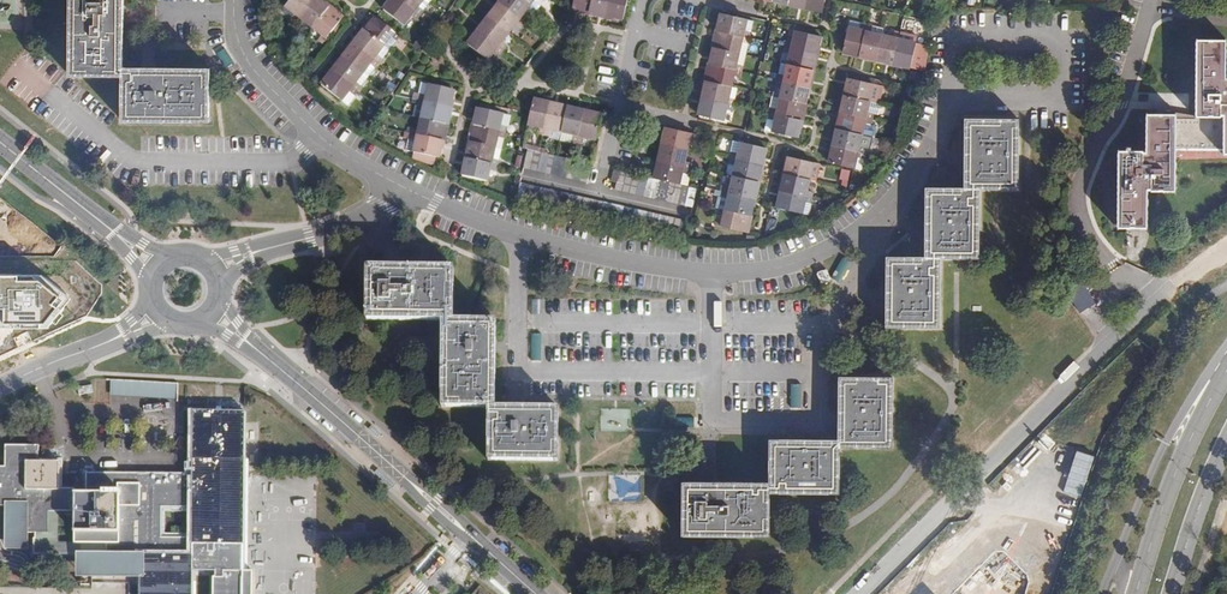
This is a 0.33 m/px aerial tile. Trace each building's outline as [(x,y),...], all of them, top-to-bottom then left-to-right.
[(127,0),(74,0),(73,76),(126,77),(126,121),(214,122),(214,69),(126,69),(127,0)] [(311,0),(290,0),(283,9),(291,16),(288,20),(292,24),(311,0)] [(309,30),(326,8),(315,0),(311,0),(292,24),(298,28),(302,24),(309,30)] [(412,10),(398,0),(390,0),(383,9),(402,24),(409,14),(412,10)] [(412,10),(416,6),(420,0),(398,0),(412,10)] [(416,6),(421,10),(428,0),(420,0),(416,6)] [(502,5),(528,26),(531,21),(525,17),(533,7),(524,0),(506,0),(502,5)] [(540,0),(539,0),(533,7),(540,13),(547,5),(545,4),(540,0)] [(588,12),(591,0),(576,0),(574,9),(588,12)] [(588,12),(605,17),(609,0),(591,0),(588,12)] [(605,17),(622,20),(626,0),(609,0),(605,17)] [(804,7),(821,11),(823,0),(806,0),(804,7)] [(528,26),(502,5),(491,19),(511,35),(518,26),(524,31),(528,26)] [(412,10),(418,15),(421,10),(416,6),(412,10)] [(326,8),(309,30),(319,38),(316,42),(321,46),(341,20),(326,8)] [(291,16),(283,9),(280,13),(288,20),(291,16)] [(415,19),(418,15),(412,10),(409,14),(415,19)] [(742,30),(745,19),(720,13),(716,31),(748,38),(750,32),(742,30)] [(362,31),(383,47),(390,38),(396,42),(400,37),(374,17),(362,31)] [(481,32),(506,53),(510,48),(504,43),(511,35),(491,19),(481,32)] [(745,19),(742,30),(750,32),(752,20),(745,19)] [(858,24),(848,22),(847,28),(857,30),(858,24)] [(856,56),(864,25),(858,24),(857,30),(847,28),(841,52),(856,56)] [(870,27),(864,25),(856,56),(874,60),(880,35),(868,33),(870,27)] [(362,31),(352,44),(378,65),(382,60),(376,55),(383,47),(362,31)] [(716,31),(712,47),(737,53),(740,42),(747,44),(748,38),(716,31)] [(787,47),(819,54),(824,37),(798,31),(796,42),(788,40),(787,47)] [(502,58),(506,53),(481,32),(470,45),(490,61),(496,53),(502,58)] [(891,64),(898,33),(892,32),(891,38),(880,35),(874,60),(891,64)] [(898,33),(891,64),(908,68),(914,43),(903,41),(904,35),(898,33)] [(915,37),(904,35),(903,41),(914,43),(915,37)] [(383,47),(389,52),(390,53),(397,43),(396,42),(390,38),(383,47)] [(1226,39),(1197,40),(1195,118),(1175,117),(1175,113),(1146,112),(1146,138),(1118,137),(1118,226),(1146,227),(1146,184),(1174,184),(1174,142),(1222,143),(1222,147),(1226,148),(1226,71),(1225,71),(1226,39)] [(737,53),(745,55),(747,44),(740,42),(737,53)] [(378,65),(352,44),(341,58),(362,74),(368,66),(374,70),(378,65)] [(389,52),(383,47),(376,55),(382,60),(389,52)] [(708,64),(741,72),(742,66),(735,64),(737,53),(712,47),(708,64)] [(815,71),(819,54),(787,47),(785,53),(793,54),(790,66),(815,71)] [(745,55),(737,53),(735,64),(742,66),(745,55)] [(355,83),(362,74),(341,58),(330,72),(356,92),(360,87),(355,83)] [(708,64),(705,81),(729,87),(732,76),(739,78),(741,72),(708,64)] [(788,77),(790,66),(783,64),(780,75),(788,77)] [(362,74),(368,78),(374,70),(368,66),(362,74)] [(788,77),(780,75),(779,81),(811,88),(815,71),(790,66),(788,77)] [(352,97),(356,92),(330,72),(320,85),(340,100),(346,93),(352,97)] [(360,87),(368,78),(362,74),(355,83),(360,87)] [(845,95),(871,101),(873,90),(881,92),(883,86),(849,78),(845,95)] [(701,97),(733,105),(735,99),(733,99),(736,88),(729,87),(705,81),(701,97)] [(779,81),(778,87),(785,89),(782,99),(807,105),(811,88),(779,81)] [(430,85),(423,83),(420,95),(427,97),(430,85)] [(418,100),(450,108),(453,90),(430,85),(427,97),(420,95),(419,94),(418,100)] [(785,89),(778,87),(775,97),(782,99),(785,89)] [(352,97),(346,93),(340,100),(349,107),(355,99),(352,97)] [(536,128),(542,130),(549,99),(532,95),(527,120),(537,122),(536,128)] [(879,103),(871,101),(845,95),(841,112),(874,120),(876,113),(877,113),(879,103)] [(732,111),(733,105),(701,97),(697,114),(721,120),(724,109),(732,111)] [(549,99),(542,130),(549,131),(550,125),(561,128),(567,103),(549,99)] [(803,121),(807,105),(782,99),(780,110),(772,108),(771,114),(803,121)] [(450,108),(418,100),(416,107),(423,109),(421,120),(446,126),(450,108)] [(470,121),(502,128),(503,122),(496,120),(498,109),(474,103),(470,121)] [(584,107),(567,103),(561,128),(572,131),(571,137),(577,138),(584,107)] [(416,107),(415,106),(412,118),(421,120),(423,109),(416,107)] [(584,107),(577,138),(583,139),(584,133),(595,136),(601,111),(584,107)] [(507,111),(498,109),(496,120),(503,122),(504,122),(507,111)] [(841,112),(837,129),(863,135),(865,125),(873,126),(874,120),(841,112)] [(800,138),(803,121),(771,114),(770,119),(777,121),(775,132),(800,138)] [(777,121),(770,119),(767,130),(775,132),(777,121)] [(411,128),(410,134),(443,141),(446,126),(421,120),(419,130),(411,128)] [(466,138),(492,144),(494,133),(502,135),(503,128),(502,128),(470,121),(466,138)] [(660,141),(685,147),(688,136),(695,137),(696,133),(694,132),(664,125),(660,141)] [(561,128),(560,135),(571,138),(571,137),(572,131),(561,128)] [(1017,196),(1017,128),(964,128),(964,196),(925,197),(926,265),(886,265),(887,333),(940,333),(939,265),(979,264),(979,196),(1017,196)] [(837,129),(833,146),(866,154),(868,148),(860,146),(863,135),(837,129)] [(492,144),(499,146),(502,135),(494,133),(492,144)] [(439,158),(443,141),(410,134),(408,140),(416,142),(413,152),(439,158)] [(462,157),(494,164),(496,158),(489,156),(492,144),(466,138),(462,157)] [(408,140),(407,140),(404,150),(413,152),(416,142),(408,140)] [(740,142),(734,140),(731,151),(738,152),(740,142)] [(685,147),(660,141),(656,158),(689,166),(690,159),(683,157),(685,147)] [(731,151),(730,156),(762,164),(765,148),(740,142),(738,152),(731,151)] [(499,146),(492,144),(489,156),(496,158),(499,146)] [(524,162),(530,164),(534,147),(528,146),(524,162)] [(866,154),(833,146),(829,164),(854,170),(858,158),(865,160),(866,154)] [(538,166),(542,149),(538,148),(534,147),(530,164),(538,166)] [(545,167),(549,151),(542,149),(538,166),(545,167)] [(545,167),(552,169),(556,153),(549,151),(545,167)] [(552,169),(558,170),(562,154),(556,153),(552,169)] [(566,172),(570,156),(562,154),(558,170),(566,172)] [(573,173),(577,158),(573,157),(570,156),(566,172),(573,173)] [(732,174),(758,180),(762,164),(730,156),(728,162),(735,164),(732,174)] [(493,170),(494,164),(462,157),(458,173),(483,178),(485,168),(493,170)] [(580,175),(584,159),(577,158),(573,173),(580,175)] [(654,176),(661,177),(668,179),(674,180),(678,181),(680,170),(687,172),(689,166),(656,158),(653,175),(654,176)] [(789,158),(785,175),(810,181),(813,170),(820,171),(821,165),(789,158)] [(865,160),(858,158),(854,170),(862,171),(865,160)] [(584,159),(580,175),(587,177),(591,161),(584,159)] [(622,185),(625,169),(619,167),(616,180),(615,183),(622,185)] [(630,187),(633,171),(625,169),(622,185),(630,187)] [(849,187),(851,170),(843,169),(841,186),(849,187)] [(630,187),(636,188),(640,172),(633,171),(630,187)] [(640,172),(636,188),(644,190),(647,174),(643,173),(640,172)] [(654,176),(653,175),(647,174),(644,190),(650,191),(654,176)] [(754,197),(758,180),(732,174),(730,185),(724,184),(723,190),(754,197)] [(785,175),(781,192),(813,200),(814,195),(807,193),(810,181),(785,175)] [(657,193),(661,177),(654,176),(650,191),(657,193)] [(664,195),(668,179),(661,177),(657,193),(664,195)] [(664,195),(671,196),(674,180),(668,179),(664,195)] [(674,180),(671,196),(678,198),(682,182),(678,181),(674,180)] [(682,182),(678,198),(686,200),(690,184),(682,182)] [(515,200),(522,201),(525,186),(519,184),(515,200)] [(697,186),(690,184),(686,200),(693,201),(697,186)] [(525,186),(522,201),(529,203),(532,188),(525,186)] [(532,188),(529,203),(536,204),(539,189),(532,188)] [(536,204),(543,206),(546,191),(539,189),(536,204)] [(727,197),(724,209),(750,215),(754,197),(723,190),(721,195),(727,197)] [(546,191),(543,206),(550,207),(553,192),(546,191)] [(553,192),(550,207),(557,209),(560,194),(553,192)] [(813,200),(781,192),(777,210),(802,215),(805,205),(811,206),(813,200)] [(560,194),(557,209),(564,211),(568,195),(560,194)] [(575,197),(568,195),(564,211),(572,212),(575,197)] [(572,212),(578,214),(582,198),(575,197),(572,212)] [(582,198),(578,214),(585,215),(588,200),(582,198)] [(593,217),(596,202),(588,200),(585,215),(593,217)] [(602,203),(596,202),(593,217),(599,218),(602,203)] [(602,203),(599,218),(606,220),(609,205),(602,203)] [(609,205),(606,220),(613,222),(617,206),(609,205)] [(617,206),(613,222),(621,223),(624,208),(617,206)] [(631,209),(624,208),(621,223),(628,225),(631,209)] [(631,209),(628,225),(635,227),(639,211),(631,209)] [(750,215),(724,209),(722,219),(716,217),(714,224),(746,231),(750,215)] [(639,211),(635,227),(642,228),(645,213),(639,211)] [(642,228),(649,230),(652,214),(645,213),(642,228)] [(652,214),(649,230),(655,231),(659,216),(652,214)] [(659,216),(655,231),(661,233),(664,217),(659,216)] [(664,217),(661,233),(670,234),(673,219),(664,217)] [(673,219),(670,234),(676,236),(680,220),(673,219)] [(680,220),(676,236),(684,238),(688,222),(680,220)] [(842,281),(851,262),(843,258),(834,278),(842,281)] [(456,275),(367,274),(367,326),(444,327),(443,412),(490,413),(490,465),(560,465),(560,414),(496,413),(497,328),(455,327),(456,275)] [(48,328),(71,298),(41,275),(1,275),(1,288),(0,288),(0,328),(48,328)] [(823,276),(809,276),(808,291),(823,292),(823,276)] [(1072,297),(1082,313),(1097,304),(1088,288),(1072,297)] [(894,450),(894,381),(841,381),(842,443),(771,444),(771,486),(683,486),(683,539),(771,539),(771,496),(841,496),(841,450),(894,450)] [(117,398),(180,401),(181,385),(117,383),(117,398)] [(793,385),(791,401),(800,402),(802,386),(793,385)] [(245,416),(193,415),(193,478),(192,578),(213,578),(212,593),(251,593),(251,575),(243,574),(245,416)] [(75,560),(141,560),(141,586),(141,590),(141,593),(192,593),(192,578),(193,478),(86,478),(86,499),(76,499),(76,494),(59,493),(60,468),(39,467),(39,451),(6,450),(6,475),(0,475),(0,512),(3,512),(27,513),(26,538),(32,538),(32,559),(75,560)] [(27,513),(3,512),(2,556),(26,556),(26,538),(27,513)] [(141,560),(75,560),(75,585),(141,586),(141,560)] [(313,577),(292,578),(292,593),(314,593),(313,577)]
